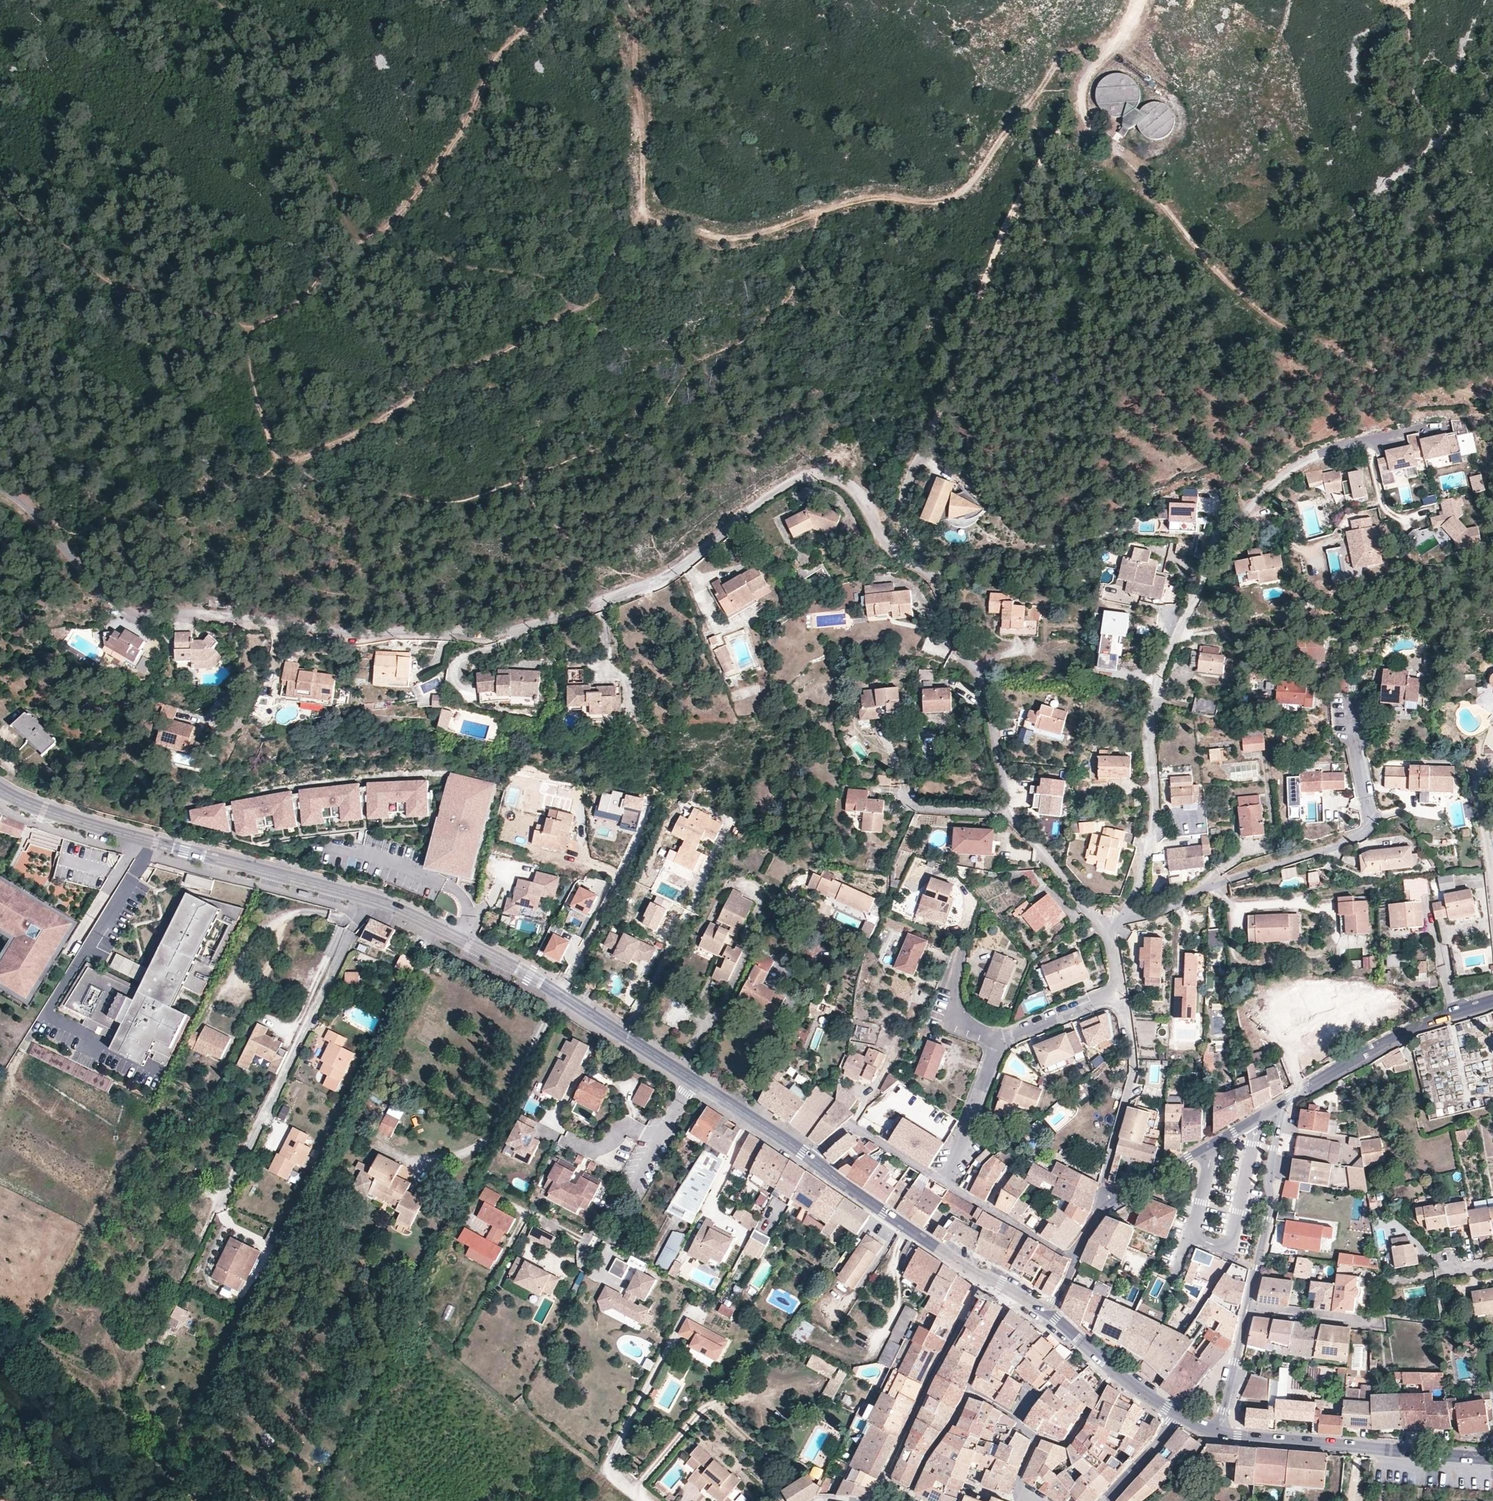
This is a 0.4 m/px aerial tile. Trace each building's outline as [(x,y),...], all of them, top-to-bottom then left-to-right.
[(1125,127),(1122,131),(1128,134),(1130,130),(1140,125),(1141,129),(1142,131),(1144,133),(1147,137),(1151,138),(1156,139),(1161,140),(1165,139),(1170,136),(1172,133),(1174,131),(1176,126),(1176,122),(1176,117),(1175,114),(1173,110),(1169,106),(1166,104),(1164,103),(1158,102),(1153,102),(1150,103),(1145,106),(1142,111),(1137,108),(1138,107),(1141,102),(1141,96),(1141,90),(1139,86),(1138,84),(1136,80),(1135,79),(1128,75),(1123,74),(1116,74),(1111,75),(1107,78),(1104,80),(1102,82),(1101,83),(1098,90),(1098,93),(1098,96),(1099,101),(1101,107),(1103,109),(1107,113),(1110,115),(1113,116),(1122,117),(1126,116),(1125,127)] [(1456,432),(1449,434),(1453,454),(1463,452),(1460,442),(1459,437),(1471,434),(1467,421),(1465,420),(1453,419),(1456,432)] [(1412,434),(1414,445),(1417,459),(1427,457),(1424,443),(1423,439),(1421,432),(1412,434)] [(1453,454),(1449,434),(1441,435),(1445,456),(1453,454)] [(1445,456),(1441,435),(1426,438),(1427,442),(1424,443),(1427,457),(1427,460),(1445,456)] [(1417,459),(1414,445),(1391,450),(1392,454),(1389,454),(1389,457),(1380,459),(1383,473),(1394,471),(1418,466),(1417,459)] [(1335,470),(1322,473),(1307,476),(1309,487),(1324,484),(1326,494),(1344,490),(1342,481),(1340,471),(1335,473),(1335,470)] [(1366,496),(1360,470),(1348,472),(1350,479),(1342,481),(1344,490),(1345,495),(1353,493),(1355,499),(1366,496)] [(1397,483),(1394,471),(1383,473),(1386,485),(1397,483)] [(1473,479),(1476,494),(1487,491),(1484,476),(1473,479)] [(984,508),(966,490),(961,493),(956,494),(951,491),(954,483),(937,477),(920,518),(937,525),(941,521),(949,519),(960,518),(960,517),(964,516),(965,518),(971,518),(976,516),(981,512),(984,508)] [(879,494),(872,485),(867,488),(874,497),(879,494)] [(1196,532),(1198,497),(1182,496),(1182,504),(1170,503),(1170,518),(1169,530),(1196,532)] [(1426,508),(1438,504),(1436,497),(1424,501),(1426,508)] [(1482,545),(1479,528),(1468,530),(1459,520),(1464,515),(1462,506),(1465,506),(1463,497),(1453,499),(1457,516),(1462,546),(1463,549),(1482,545)] [(1462,546),(1457,516),(1453,499),(1443,501),(1446,515),(1433,518),(1435,528),(1443,526),(1455,541),(1457,550),(1463,549),(1462,546)] [(1170,518),(1170,503),(1163,503),(1162,518),(1170,518)] [(810,504),(807,512),(818,507),(810,504)] [(841,516),(818,507),(807,512),(786,523),(794,539),(814,530),(813,524),(835,533),(841,516)] [(1372,518),(1353,522),(1355,532),(1348,533),(1355,566),(1368,564),(1369,568),(1385,564),(1377,527),(1374,528),(1372,518)] [(833,537),(835,533),(813,524),(814,530),(833,537)] [(1299,543),(1300,536),(1297,534),(1292,539),(1295,542),(1299,543)] [(1193,541),(1179,537),(1175,552),(1190,556),(1193,541)] [(1132,559),(1124,557),(1119,578),(1128,580),(1125,591),(1161,599),(1166,577),(1155,575),(1158,561),(1149,558),(1142,557),(1144,550),(1134,547),(1132,559)] [(1249,559),(1235,562),(1241,588),(1260,584),(1260,582),(1285,577),(1280,552),(1263,556),(1261,549),(1248,552),(1249,559)] [(1149,558),(1151,551),(1144,550),(1142,557),(1149,558)] [(770,592),(755,566),(722,584),(719,579),(711,583),(717,594),(713,597),(725,618),(726,621),(757,604),(755,601),(770,592)] [(911,590),(894,592),(893,583),(883,583),(864,585),(866,606),(867,617),(875,617),(888,615),(888,611),(892,611),(893,618),(913,617),(911,590)] [(990,593),(990,608),(989,613),(1004,614),(1002,635),(1037,637),(1038,620),(1024,620),(1025,606),(1013,606),(1014,595),(990,593)] [(1129,634),(1132,617),(1107,614),(1101,665),(1120,667),(1121,657),(1124,657),(1125,645),(1123,645),(1124,634),(1129,634)] [(144,643),(134,637),(132,640),(124,635),(123,637),(116,633),(115,634),(112,633),(104,633),(105,638),(111,642),(110,644),(117,647),(114,652),(126,658),(127,656),(136,661),(141,652),(140,650),(144,643)] [(1323,637),(1297,637),(1297,647),(1286,647),(1286,659),(1323,659),(1323,637)] [(106,647),(114,652),(117,647),(110,644),(111,642),(105,638),(106,647)] [(213,652),(218,645),(210,638),(204,643),(202,641),(193,641),(193,638),(176,638),(177,662),(193,662),(209,662),(216,655),(213,652)] [(719,645),(716,638),(709,640),(712,647),(719,645)] [(1200,653),(1200,656),(1198,667),(1197,672),(1223,675),(1225,657),(1218,656),(1219,648),(1215,648),(1211,647),(1204,646),(1202,653),(1200,653)] [(730,656),(725,647),(715,652),(726,672),(733,669),(726,658),(730,656)] [(1193,651),(1191,651),(1189,666),(1198,667),(1200,656),(1193,651)] [(409,680),(410,654),(377,653),(375,686),(389,686),(390,679),(409,680)] [(222,660),(216,655),(209,662),(193,662),(193,669),(213,669),(222,660)] [(286,663),(284,679),(290,680),(289,686),(283,685),(282,695),(288,696),(287,702),(332,708),(337,678),(298,672),(299,664),(286,663)] [(568,669),(568,683),(583,683),(583,669),(568,669)] [(938,681),(939,669),(919,669),(919,680),(924,680),(924,686),(932,686),(933,680),(938,681)] [(1409,671),(1383,669),(1380,703),(1389,704),(1389,708),(1405,709),(1405,702),(1417,703),(1419,680),(1408,679),(1409,671)] [(538,696),(540,673),(514,672),(510,672),(499,672),(499,677),(492,678),(491,674),(478,675),(480,694),(481,694),(499,692),(499,698),(511,698),(512,698),(512,694),(538,696)] [(1334,673),(1333,693),(1347,693),(1347,679),(1347,673),(1334,673)] [(408,687),(409,680),(390,679),(389,686),(408,687)] [(1365,680),(1347,679),(1347,693),(1366,692),(1365,680)] [(1314,685),(1277,682),(1277,703),(1303,704),(1304,707),(1312,708),(1314,685)] [(615,694),(615,686),(597,686),(597,688),(590,688),(590,685),(567,685),(567,706),(589,706),(589,714),(612,714),(612,711),(619,710),(619,694),(615,694)] [(861,694),(862,709),(869,709),(869,717),(880,716),(880,719),(891,719),(890,711),(899,711),(898,703),(900,703),(899,688),(865,690),(865,694),(861,694)] [(952,712),(951,688),(922,689),(923,713),(952,712)] [(500,702),(499,698),(499,692),(481,694),(482,704),(500,702)] [(442,706),(443,693),(432,693),(432,706),(442,706)] [(1196,697),(1192,712),(1193,713),(1206,715),(1211,716),(1213,717),(1215,717),(1218,703),(1196,697)] [(1416,710),(1417,703),(1405,702),(1405,709),(1416,710)] [(174,723),(177,710),(163,706),(159,719),(165,720),(174,723)] [(1030,711),(1027,720),(1026,720),(1024,727),(1034,730),(1033,732),(1061,740),(1062,734),(1061,734),(1067,713),(1042,706),(1041,709),(1041,711),(1040,711),(1039,711),(1037,712),(1037,713),(1030,711)] [(452,712),(442,709),(437,728),(447,731),(452,712)] [(861,721),(880,719),(880,716),(869,717),(869,709),(862,709),(860,709),(861,721)] [(55,740),(28,715),(27,714),(26,715),(24,716),(24,718),(24,720),(26,722),(17,731),(39,752),(48,743),(50,744),(51,746),(53,746),(55,745),(56,744),(56,741),(55,740)] [(174,723),(165,720),(157,744),(171,748),(172,745),(190,750),(196,729),(174,723)] [(1032,732),(1021,729),(1017,742),(1028,746),(1032,732)] [(1263,737),(1242,740),(1244,752),(1264,750),(1263,737)] [(1219,749),(1209,750),(1210,761),(1220,759),(1219,749)] [(1131,759),(1112,759),(1099,758),(1099,784),(1110,785),(1110,779),(1130,779),(1131,759)] [(1303,764),(1304,773),(1314,772),(1314,763),(1303,764)] [(1409,769),(1385,768),(1384,788),(1399,788),(1399,791),(1419,792),(1420,798),(1441,799),(1441,792),(1453,792),(1453,769),(1409,767),(1409,769)] [(1304,773),(1298,772),(1299,792),(1304,792),(1313,791),(1322,792),(1321,789),(1343,788),(1342,773),(1321,774),(1321,771),(1314,772),(1304,773)] [(879,775),(878,784),(891,785),(892,777),(879,775)] [(436,857),(445,820),(450,821),(452,813),(447,811),(456,778),(450,777),(431,855),(436,857)] [(1173,805),(1184,804),(1197,804),(1197,796),(1199,796),(1198,785),(1192,786),(1192,777),(1171,778),(1173,805)] [(473,874),(494,788),(491,787),(492,783),(471,778),(470,782),(456,778),(447,811),(452,813),(450,821),(445,820),(436,857),(434,865),(440,866),(442,867),(454,870),(473,874)] [(429,811),(428,781),(366,783),(367,814),(381,813),(398,813),(415,812),(429,811)] [(1036,797),(1064,801),(1066,784),(1043,782),(1042,789),(1032,788),(1031,797),(1036,797)] [(440,866),(434,865),(436,857),(431,855),(428,869),(474,880),(496,788),(497,785),(492,783),(491,787),(494,788),(473,874),(454,870),(442,867),(440,866)] [(360,790),(360,784),(299,790),(301,821),(315,819),(332,817),(349,816),(363,814),(360,790)] [(884,800),(868,799),(868,790),(865,790),(851,789),(847,789),(847,795),(846,811),(864,813),(863,831),(882,832),(884,800)] [(611,794),(602,792),(599,806),(596,805),(593,815),(621,822),(619,828),(637,832),(645,798),(612,790),(611,794)] [(297,821),(291,791),(233,802),(238,832),(249,830),(250,830),(266,827),(285,824),(297,821)] [(1259,795),(1238,797),(1242,837),(1263,834),(1259,795)] [(570,833),(574,816),(568,815),(571,802),(551,797),(547,811),(550,811),(545,834),(536,832),(533,846),(542,848),(543,844),(561,848),(564,832),(570,833)] [(1062,815),(1064,801),(1036,797),(1034,811),(1041,812),(1062,815)] [(232,833),(226,804),(192,811),(194,824),(212,829),(229,833),(232,833)] [(694,807),(690,815),(693,816),(691,821),(688,819),(681,816),(675,826),(683,830),(679,838),(684,841),(678,853),(674,862),(694,872),(702,854),(696,850),(704,835),(714,841),(722,824),(710,818),(711,816),(694,807)] [(1062,820),(1062,815),(1041,812),(1040,818),(1062,820)] [(724,822),(735,828),(739,819),(728,813),(723,822),(724,822)] [(25,824),(2,818),(0,822),(0,830),(19,837),(25,824)] [(735,828),(724,822),(723,822),(722,824),(733,830),(735,828)] [(1095,822),(1079,823),(1079,832),(1080,834),(1095,832),(1095,822)] [(1079,832),(1079,823),(1072,823),(1071,832),(1079,832)] [(671,834),(679,838),(683,830),(675,826),(671,834)] [(991,854),(992,829),(954,827),(953,852),(991,854)] [(737,837),(740,830),(735,828),(733,830),(731,834),(737,837)] [(1092,836),(1088,851),(1098,853),(1097,859),(1109,861),(1118,863),(1124,837),(1125,833),(1108,829),(1106,839),(1092,836)] [(1469,829),(1462,830),(1462,838),(1471,837),(1469,829)] [(748,834),(740,830),(737,837),(737,838),(744,842),(748,834)] [(565,853),(570,833),(564,832),(561,848),(543,844),(542,848),(565,853)] [(1202,845),(1166,848),(1168,871),(1204,868),(1203,855),(1210,854),(1208,834),(1201,834),(1202,841),(1202,845)] [(1365,853),(1362,855),(1368,867),(1374,866),(1374,871),(1374,873),(1380,872),(1380,871),(1412,867),(1409,847),(1395,849),(1374,851),(1369,851),(1365,853)] [(891,876),(891,879),(895,879),(896,868),(896,865),(903,850),(900,848),(892,864),(891,875),(891,876)] [(666,857),(674,862),(678,853),(670,849),(666,857)] [(1108,865),(1109,861),(1097,859),(1098,853),(1088,851),(1086,860),(1108,865)] [(1362,855),(1359,856),(1361,873),(1374,871),(1374,866),(1368,867),(1362,855)] [(933,868),(935,861),(929,859),(926,866),(933,868)] [(1032,870),(1022,871),(1032,889),(1040,885),(1032,870)] [(214,880),(187,873),(184,883),(211,890),(214,880)] [(554,899),(559,878),(538,873),(535,884),(520,880),(515,900),(508,898),(505,913),(519,916),(522,906),(530,908),(539,902),(541,895),(554,899)] [(0,952),(0,994),(25,1009),(62,954),(82,924),(0,875),(0,938),(6,942),(0,952)] [(817,893),(823,880),(815,876),(808,889),(817,893)] [(1431,894),(1427,876),(1420,877),(1410,878),(1404,879),(1405,891),(1410,891),(1411,903),(1406,904),(1390,905),(1392,929),(1410,928),(1410,924),(1423,923),(1421,895),(1431,894)] [(1454,876),(1439,878),(1441,891),(1455,888),(1454,876)] [(808,889),(805,888),(801,897),(813,903),(818,894),(828,899),(829,897),(836,900),(835,902),(864,916),(865,913),(869,914),(875,902),(833,883),(832,885),(823,880),(817,893),(808,889)] [(950,899),(954,888),(932,881),(927,897),(924,896),(917,917),(936,923),(936,922),(946,925),(954,901),(950,899)] [(596,897),(581,889),(571,909),(586,916),(596,897)] [(738,936),(753,904),(741,898),(743,895),(733,890),(719,919),(720,920),(717,926),(711,923),(700,946),(718,956),(729,933),(738,936)] [(1442,903),(1433,905),(1436,919),(1448,916),(1449,918),(1476,913),(1472,891),(1445,896),(1447,907),(1443,908),(1442,903)] [(202,995),(244,909),(186,892),(148,969),(141,982),(137,990),(171,1007),(182,985),(202,995)] [(1062,911),(1048,895),(1032,908),(1027,901),(1015,910),(1022,918),(1024,916),(1034,929),(1041,923),(1044,926),(1062,911)] [(669,903),(657,897),(654,903),(650,901),(642,916),(645,917),(643,922),(656,929),(669,903)] [(1340,898),(1341,916),(1347,916),(1348,926),(1370,925),(1368,901),(1355,902),(1354,897),(1340,898)] [(1103,908),(1104,916),(1106,916),(1112,916),(1112,908),(1103,908)] [(1066,916),(1062,911),(1044,926),(1049,931),(1066,916)] [(1298,915),(1250,916),(1251,942),(1299,940),(1298,915)] [(1370,933),(1370,925),(1348,926),(1347,916),(1341,916),(1342,934),(1370,933)] [(394,929),(370,919),(361,938),(386,946),(394,929)] [(861,934),(870,939),(876,928),(868,923),(861,934)] [(1037,932),(1044,926),(1041,923),(1034,929),(1037,932)] [(555,926),(551,924),(547,932),(552,934),(543,953),(560,961),(569,942),(560,937),(563,930),(555,926)] [(1219,928),(1208,929),(1208,946),(1220,946),(1219,928)] [(616,935),(612,932),(606,944),(610,947),(616,935)] [(641,942),(626,935),(624,939),(616,935),(610,947),(618,951),(615,955),(626,961),(627,958),(631,960),(632,959),(639,963),(641,959),(649,963),(656,950),(647,946),(647,947),(640,944),(641,942)] [(924,949),(927,942),(909,935),(896,968),(914,975),(924,949)] [(1146,978),(1147,978),(1161,978),(1162,978),(1163,939),(1147,938),(1147,943),(1146,948),(1142,948),(1142,961),(1147,961),(1146,968),(1146,978)] [(728,981),(743,948),(737,945),(735,949),(728,946),(722,958),(726,960),(722,969),(718,967),(713,977),(721,981),(722,978),(728,981)] [(980,995),(989,998),(1000,1002),(1016,961),(996,952),(993,959),(980,995)] [(1090,978),(1079,952),(1043,966),(1051,987),(1079,976),(1081,981),(1086,979),(1090,978)] [(141,982),(148,969),(116,953),(110,967),(141,982)] [(396,965),(411,971),(417,961),(402,953),(396,965)] [(1177,978),(1176,1000),(1179,1000),(1178,1019),(1196,1020),(1198,954),(1186,953),(1185,978),(1177,978)] [(774,1016),(785,996),(762,984),(774,961),(759,954),(755,961),(759,964),(758,966),(756,966),(740,997),(739,1000),(739,1003),(740,1005),(743,1007),(747,1007),(749,1006),(751,1004),(774,1016)] [(631,960),(627,958),(626,961),(615,955),(615,956),(629,964),(631,960)] [(1400,955),(1389,955),(1389,967),(1400,967),(1400,962),(1400,955)] [(1427,961),(1419,962),(1420,974),(1428,974),(1427,961)] [(167,1067),(191,1017),(171,1007),(137,990),(89,967),(65,1006),(87,1017),(83,1025),(114,1039),(109,1047),(144,1065),(148,1057),(167,1067)] [(358,972),(344,973),(345,983),(358,983),(358,972)] [(1053,992),(1081,981),(1079,976),(1051,987),(1053,992)] [(596,990),(599,983),(590,977),(587,985),(596,990)] [(1024,1014),(1021,1005),(1015,1019),(1024,1014)] [(821,1012),(830,1014),(832,1009),(832,1008),(823,1006),(821,1012)] [(1107,1013),(1079,1023),(1091,1050),(1112,1041),(1107,1013)] [(283,1043),(266,1035),(269,1029),(259,1024),(238,1066),(248,1071),(256,1054),(273,1062),(269,1070),(278,1074),(289,1052),(281,1048),(283,1043)] [(232,1039),(206,1026),(202,1035),(195,1032),(188,1046),(195,1050),(197,1047),(209,1053),(222,1059),(232,1039)] [(1066,1033),(1042,1042),(1033,1046),(1036,1054),(1044,1075),(1069,1065),(1066,1059),(1075,1055),(1084,1052),(1075,1029),(1071,1031),(1066,1033)] [(341,1081),(355,1053),(342,1047),(346,1038),(330,1030),(325,1039),(331,1042),(323,1057),(327,1059),(321,1072),(329,1075),(341,1081)] [(572,1081),(579,1084),(586,1069),(580,1066),(589,1047),(574,1039),(572,1043),(567,1041),(561,1053),(568,1056),(565,1062),(559,1060),(546,1085),(557,1091),(554,1097),(562,1101),(572,1081)] [(864,1052),(866,1045),(851,1042),(849,1050),(855,1051),(855,1050),(864,1052)] [(934,1080),(946,1048),(929,1042),(916,1073),(934,1080)] [(209,1053),(197,1047),(195,1050),(208,1056),(209,1053)] [(851,1051),(843,1067),(845,1068),(844,1073),(859,1080),(861,1075),(872,1080),(884,1054),(870,1048),(865,1057),(851,1051)] [(1394,1051),(1374,1063),(1375,1066),(1382,1062),(1387,1069),(1394,1066),(1396,1072),(1410,1070),(1400,1048),(1394,1051)] [(1265,1051),(1252,1054),(1255,1062),(1267,1058),(1265,1051)] [(1215,1073),(1215,1072),(1215,1053),(1205,1052),(1205,1062),(1205,1067),(1204,1073),(1214,1073),(1215,1073)] [(1099,1054),(1090,1062),(1096,1068),(1105,1060),(1099,1054)] [(1265,1061),(1268,1070),(1276,1068),(1274,1059),(1265,1061)] [(1125,1065),(1121,1061),(1112,1069),(1116,1073),(1125,1065)] [(1248,1066),(1250,1076),(1256,1109),(1265,1103),(1270,1100),(1273,1098),(1269,1077),(1258,1079),(1255,1064),(1249,1065),(1248,1066)] [(1268,1070),(1269,1077),(1273,1098),(1280,1094),(1285,1091),(1277,1068),(1276,1068),(1268,1070)] [(817,1086),(805,1102),(777,1081),(782,1074),(776,1070),(759,1101),(771,1110),(778,1114),(783,1118),(790,1122),(809,1136),(837,1101),(817,1086)] [(1042,1089),(1005,1074),(1001,1084),(1002,1084),(997,1097),(999,1097),(994,1111),(1008,1117),(1013,1105),(1033,1112),(1042,1089)] [(336,1090),(341,1081),(329,1075),(325,1085),(336,1090)] [(598,1111),(610,1088),(585,1075),(572,1099),(577,1102),(571,1112),(588,1121),(594,1110),(598,1111)] [(798,1075),(794,1082),(803,1087),(807,1080),(798,1075)] [(899,1082),(890,1075),(881,1091),(884,1095),(899,1082)] [(1250,1076),(1236,1079),(1235,1079),(1236,1089),(1238,1105),(1240,1118),(1250,1112),(1256,1109),(1250,1076)] [(644,1109),(654,1090),(642,1083),(632,1102),(644,1109)] [(1069,1084),(1062,1090),(1065,1094),(1067,1093),(1073,1088),(1069,1084)] [(554,1097),(557,1091),(546,1085),(543,1092),(554,1097)] [(837,1101),(849,1110),(857,1099),(838,1085),(837,1101)] [(1214,1093),(1213,1134),(1227,1126),(1235,1121),(1240,1118),(1238,1105),(1236,1089),(1225,1093),(1214,1093)] [(850,1118),(854,1114),(849,1110),(837,1101),(809,1136),(821,1144),(850,1118)] [(289,1108),(283,1105),(277,1117),(284,1120),(289,1108)] [(1166,1149),(1167,1149),(1185,1149),(1185,1110),(1185,1106),(1168,1106),(1167,1143),(1166,1149)] [(708,1107),(707,1107),(692,1132),(708,1143),(723,1117),(717,1113),(708,1107)] [(1144,1139),(1145,1137),(1146,1134),(1147,1128),(1152,1129),(1155,1130),(1159,1113),(1152,1111),(1151,1114),(1128,1108),(1119,1138),(1143,1144),(1144,1139)] [(1298,1121),(1297,1128),(1323,1132),(1327,1133),(1335,1134),(1338,1121),(1329,1119),(1330,1114),(1319,1112),(1309,1110),(1300,1109),(1298,1121)] [(1185,1110),(1185,1149),(1203,1140),(1203,1110),(1185,1110)] [(402,1119),(390,1113),(380,1130),(393,1137),(402,1119)] [(537,1125),(538,1122),(521,1113),(517,1120),(505,1143),(507,1144),(504,1151),(511,1155),(511,1156),(526,1163),(531,1154),(538,1141),(533,1138),(537,1130),(535,1129),(537,1125)] [(740,1129),(723,1117),(708,1143),(727,1155),(734,1142),(740,1129)] [(928,1166),(942,1143),(903,1119),(889,1142),(928,1166)] [(296,1129),(291,1139),(294,1141),(285,1157),(282,1155),(280,1154),(271,1172),(289,1181),(298,1165),(304,1168),(314,1149),(306,1145),(310,1136),(296,1129)] [(1155,1130),(1152,1129),(1150,1136),(1150,1138),(1158,1140),(1160,1132),(1155,1130)] [(1463,1130),(1455,1131),(1457,1143),(1465,1142),(1463,1130)] [(858,1143),(849,1133),(826,1154),(834,1164),(848,1152),(853,1147),(858,1144),(858,1143)] [(765,1145),(750,1134),(743,1147),(734,1165),(750,1176),(765,1145)] [(1337,1166),(1341,1143),(1321,1140),(1297,1136),(1295,1147),(1293,1158),(1332,1165),(1337,1166)] [(1359,1138),(1349,1137),(1348,1146),(1360,1147),(1360,1141),(1359,1138)] [(1158,1142),(1150,1140),(1148,1146),(1143,1144),(1119,1138),(1108,1181),(1115,1183),(1123,1155),(1154,1164),(1159,1149),(1156,1148),(1158,1142)] [(1381,1138),(1360,1141),(1360,1147),(1362,1156),(1364,1168),(1385,1164),(1381,1138)] [(291,1139),(282,1155),(285,1157),(294,1141),(291,1139)] [(860,1140),(858,1143),(858,1144),(853,1147),(862,1157),(867,1155),(867,1154),(868,1155),(871,1154),(873,1151),(880,1147),(870,1141),(867,1146),(860,1140)] [(766,1146),(765,1145),(750,1176),(748,1179),(773,1195),(774,1194),(777,1188),(791,1161),(766,1146)] [(862,1157),(853,1147),(848,1152),(856,1161),(862,1157)] [(724,1161),(705,1148),(705,1149),(667,1212),(693,1224),(724,1161)] [(867,1155),(862,1157),(856,1161),(840,1170),(865,1188),(880,1165),(882,1161),(880,1160),(883,1157),(889,1153),(882,1148),(880,1151),(873,1156),(871,1154),(868,1155),(867,1154),(867,1155)] [(996,1156),(987,1149),(976,1160),(984,1166),(996,1156)] [(410,1184),(403,1180),(401,1183),(395,1180),(396,1176),(401,1166),(379,1155),(372,1169),(369,1174),(377,1177),(370,1192),(377,1196),(380,1190),(402,1201),(399,1207),(395,1215),(399,1218),(396,1224),(409,1231),(427,1195),(417,1191),(415,1196),(407,1192),(410,1184)] [(584,1157),(578,1155),(575,1161),(580,1164),(584,1157)] [(1006,1164),(996,1156),(984,1166),(980,1176),(979,1176),(995,1184),(1006,1164)] [(1364,1168),(1362,1156),(1351,1167),(1364,1168)] [(569,1181),(577,1167),(558,1158),(542,1188),(550,1192),(547,1196),(576,1212),(579,1206),(586,1209),(601,1180),(583,1171),(576,1184),(569,1181)] [(1332,1165),(1293,1158),(1289,1180),(1300,1182),(1311,1184),(1329,1187),(1332,1165)] [(597,1164),(591,1161),(588,1167),(593,1170),(597,1164)] [(796,1165),(791,1161),(777,1188),(774,1194),(790,1204),(793,1199),(807,1172),(803,1169),(796,1165)] [(372,1169),(359,1162),(356,1167),(363,1170),(369,1174),(372,1169)] [(1099,1182),(1057,1162),(1051,1173),(1059,1177),(1095,1196),(1099,1182)] [(1051,1173),(1033,1163),(1025,1180),(1039,1188),(1042,1181),(1054,1187),(1059,1177),(1051,1173)] [(890,1171),(880,1165),(865,1188),(885,1202),(900,1182),(888,1175),(890,1171)] [(1367,1192),(1364,1168),(1351,1167),(1347,1167),(1350,1190),(1355,1191),(1367,1192)] [(370,1192),(377,1177),(369,1174),(363,1170),(354,1189),(368,1196),(370,1192)] [(809,1174),(807,1172),(793,1199),(790,1204),(802,1211),(797,1218),(804,1223),(808,1216),(828,1186),(818,1179),(813,1176),(809,1174)] [(1015,1172),(1003,1188),(1019,1198),(1030,1184),(1025,1180),(1015,1172)] [(920,1173),(913,1185),(925,1194),(929,1178),(920,1173)] [(966,1189),(971,1192),(979,1176),(980,1176),(974,1173),(966,1189)] [(971,1192),(986,1201),(995,1184),(979,1176),(971,1192)] [(1095,1196),(1059,1177),(1054,1187),(1051,1193),(1069,1203),(1089,1213),(1095,1196)] [(925,1194),(917,1207),(931,1217),(945,1198),(948,1191),(929,1178),(925,1194)] [(901,1179),(900,1182),(885,1202),(896,1210),(912,1186),(901,1179)] [(1289,1180),(1286,1180),(1282,1196),(1297,1199),(1298,1199),(1299,1190),(1300,1182),(1289,1180)] [(1300,1182),(1299,1190),(1310,1192),(1311,1184),(1300,1182)] [(925,1194),(913,1185),(912,1186),(896,1210),(904,1215),(910,1219),(917,1207),(925,1194)] [(833,1189),(828,1186),(808,1216),(804,1223),(820,1234),(821,1232),(825,1227),(831,1218),(845,1197),(837,1192),(833,1189)] [(503,1196),(487,1187),(481,1199),(487,1202),(490,1197),(499,1202),(503,1196)] [(995,1206),(1008,1214),(1019,1198),(1003,1188),(1002,1188),(995,1206)] [(377,1196),(399,1207),(402,1201),(380,1190),(377,1196)] [(955,1195),(948,1191),(945,1198),(951,1202),(955,1195)] [(764,1208),(769,1199),(760,1195),(756,1204),(764,1208)] [(975,1215),(979,1208),(955,1195),(951,1202),(975,1215)] [(517,1219),(496,1207),(499,1202),(490,1197),(487,1202),(479,1217),(495,1227),(487,1240),(467,1228),(460,1240),(473,1247),(496,1261),(498,1262),(505,1249),(498,1245),(495,1244),(502,1231),(505,1232),(509,1234),(517,1219)] [(857,1235),(871,1215),(863,1210),(858,1207),(853,1203),(845,1197),(831,1218),(825,1227),(821,1232),(830,1238),(840,1224),(857,1235)] [(1029,1206),(1019,1198),(1008,1214),(1018,1221),(1029,1206)] [(1168,1237),(1170,1232),(1179,1210),(1148,1198),(1137,1227),(1166,1238),(1168,1239),(1168,1237)] [(1089,1213),(1069,1203),(1064,1212),(1082,1227),(1089,1213)] [(1467,1203),(1446,1207),(1449,1227),(1470,1224),(1468,1212),(1467,1203)] [(1446,1207),(1446,1204),(1416,1209),(1418,1220),(1426,1219),(1428,1226),(1428,1230),(1449,1227),(1446,1207)] [(759,1219),(739,1206),(733,1216),(742,1222),(740,1225),(750,1230),(752,1227),(754,1228),(759,1219)] [(910,1219),(924,1228),(925,1226),(931,1217),(917,1207),(910,1219)] [(1064,1212),(1056,1207),(1036,1233),(1065,1249),(1082,1227),(1064,1212)] [(985,1211),(979,1208),(975,1215),(974,1217),(980,1220),(985,1211)] [(1468,1212),(1470,1224),(1472,1232),(1478,1231),(1478,1233),(1492,1231),(1492,1229),(1490,1209),(1468,1212)] [(985,1211),(980,1220),(978,1224),(985,1228),(999,1233),(1003,1222),(985,1211)] [(1278,1211),(1276,1220),(1287,1222),(1285,1232),(1283,1247),(1300,1249),(1321,1253),(1323,1237),(1332,1238),(1334,1229),(1295,1222),(1296,1215),(1296,1213),(1294,1213),(1278,1211)] [(1038,1220),(1032,1215),(1026,1223),(1033,1228),(1038,1220)] [(1092,1240),(1110,1251),(1124,1257),(1128,1246),(1134,1230),(1132,1226),(1108,1216),(1104,1223),(1097,1233),(1092,1240)] [(982,1235),(971,1228),(955,1219),(947,1230),(939,1225),(934,1232),(933,1234),(943,1240),(948,1232),(953,1235),(965,1245),(968,1247),(968,1248),(971,1250),(973,1251),(977,1253),(985,1257),(990,1259),(999,1233),(985,1228),(982,1235)] [(708,1258),(721,1233),(721,1232),(713,1227),(714,1224),(706,1220),(689,1254),(697,1259),(700,1254),(708,1258)] [(1003,1222),(999,1233),(990,1259),(1003,1265),(1018,1231),(1003,1222)] [(985,1228),(978,1224),(974,1223),(971,1228),(982,1235),(985,1228)] [(558,1238),(535,1226),(530,1238),(552,1249),(558,1238)] [(280,1233),(272,1230),(266,1242),(274,1246),(280,1233)] [(759,1257),(771,1237),(759,1230),(747,1250),(759,1257)] [(498,1245),(505,1232),(502,1231),(495,1244),(498,1245)] [(1030,1238),(1018,1231),(1003,1265),(1011,1270),(1030,1238)] [(1472,1232),(1473,1240),(1492,1236),(1492,1231),(1478,1233),(1478,1231),(1472,1232)] [(735,1238),(727,1234),(722,1232),(721,1232),(721,1233),(734,1240),(735,1238)] [(649,1239),(637,1260),(648,1266),(667,1276),(674,1263),(688,1236),(673,1233),(671,1236),(669,1235),(657,1242),(649,1239)] [(721,1264),(734,1240),(721,1233),(708,1258),(711,1259),(721,1264)] [(867,1235),(861,1244),(838,1278),(854,1289),(877,1255),(883,1246),(867,1235)] [(1396,1266),(1396,1268),(1410,1266),(1419,1264),(1417,1254),(1416,1254),(1415,1248),(1415,1246),(1414,1245),(1413,1245),(1412,1245),(1411,1245),(1410,1245),(1408,1237),(1392,1240),(1393,1248),(1386,1249),(1389,1267),(1396,1266)] [(247,1280),(260,1251),(233,1238),(212,1279),(237,1291),(243,1278),(247,1280)] [(1030,1238),(1011,1270),(1023,1277),(1032,1260),(1041,1245),(1030,1238)] [(1103,1271),(1110,1251),(1092,1240),(1091,1243),(1087,1253),(1083,1260),(1103,1271)] [(907,1242),(901,1252),(912,1258),(903,1275),(919,1284),(917,1288),(925,1293),(928,1295),(929,1295),(930,1294),(945,1265),(931,1256),(919,1248),(918,1248),(908,1241),(907,1242)] [(1069,1261),(1041,1245),(1032,1260),(1039,1265),(1044,1256),(1066,1271),(1069,1261)] [(496,1261),(473,1247),(468,1255),(492,1268),(496,1261)] [(1213,1256),(1196,1250),(1193,1260),(1210,1266),(1213,1256)] [(708,1258),(700,1254),(697,1259),(706,1263),(708,1258)] [(1340,1254),(1339,1264),(1354,1266),(1378,1269),(1377,1259),(1355,1256),(1340,1254)] [(1044,1256),(1039,1265),(1043,1267),(1053,1273),(1063,1280),(1066,1271),(1044,1256)] [(562,1279),(521,1257),(513,1273),(521,1278),(518,1282),(543,1295),(546,1290),(554,1295),(562,1279)] [(1313,1260),(1297,1257),(1296,1263),(1294,1273),(1293,1277),(1309,1279),(1313,1260)] [(643,1274),(648,1266),(637,1260),(633,1258),(629,1266),(618,1260),(610,1274),(623,1281),(631,1268),(640,1272),(643,1274)] [(1039,1265),(1032,1260),(1023,1277),(1033,1284),(1043,1267),(1039,1265)] [(1103,1271),(1083,1260),(1081,1266),(1078,1272),(1098,1281),(1103,1271)] [(1232,1262),(1210,1298),(1231,1312),(1233,1302),(1242,1304),(1248,1270),(1232,1262)] [(674,1263),(667,1276),(674,1280),(681,1266),(674,1263)] [(1354,1266),(1339,1264),(1337,1285),(1333,1312),(1356,1315),(1358,1299),(1359,1299),(1359,1298),(1360,1298),(1361,1297),(1361,1296),(1362,1295),(1363,1294),(1363,1292),(1363,1291),(1362,1289),(1362,1288),(1361,1287),(1360,1285),(1361,1278),(1352,1277),(1354,1266)] [(945,1265),(930,1294),(934,1296),(946,1302),(948,1297),(959,1276),(953,1272),(945,1265)] [(634,1305),(638,1298),(646,1303),(658,1281),(643,1274),(640,1272),(629,1293),(631,1294),(627,1301),(623,1299),(624,1297),(607,1288),(600,1302),(603,1312),(613,1309),(634,1321),(640,1308),(634,1305)] [(1063,1280),(1053,1273),(1051,1278),(1051,1279),(1044,1291),(1053,1297),(1058,1289),(1063,1280)] [(1051,1279),(1051,1278),(1043,1274),(1036,1286),(1044,1291),(1051,1279)] [(959,1276),(948,1297),(962,1305),(972,1286),(971,1286),(959,1276)] [(1257,1302),(1288,1306),(1293,1280),(1284,1279),(1262,1277),(1257,1302)] [(1111,1289),(1098,1281),(1097,1285),(1094,1292),(1094,1294),(1107,1300),(1111,1289)] [(1333,1312),(1337,1285),(1310,1281),(1309,1292),(1316,1293),(1315,1300),(1314,1309),(1333,1312)] [(1065,1312),(1080,1327),(1094,1294),(1094,1292),(1073,1284),(1062,1309),(1062,1310),(1065,1312)] [(1472,1294),(1476,1316),(1492,1313),(1492,1290),(1472,1294)] [(978,1296),(982,1299),(983,1300),(987,1295),(981,1291),(978,1296)] [(1315,1300),(1316,1293),(1309,1292),(1308,1299),(1315,1300)] [(988,1293),(987,1295),(999,1304),(1000,1304),(1000,1303),(1000,1302),(1000,1301),(999,1300),(988,1293)] [(934,1296),(930,1294),(929,1295),(928,1295),(925,1301),(923,1304),(928,1307),(934,1296)] [(1080,1327),(1093,1337),(1095,1331),(1107,1300),(1094,1294),(1080,1327)] [(983,1300),(982,1299),(974,1312),(994,1325),(1003,1307),(999,1304),(987,1295),(983,1300)] [(962,1305),(948,1297),(946,1302),(934,1296),(928,1307),(923,1316),(918,1313),(913,1322),(931,1332),(936,1322),(951,1330),(962,1305)] [(1231,1312),(1210,1298),(1197,1319),(1206,1326),(1219,1334),(1233,1343),(1233,1342),(1235,1337),(1236,1329),(1239,1317),(1231,1312)] [(1135,1311),(1107,1300),(1095,1331),(1121,1344),(1136,1312),(1135,1311)] [(734,1309),(731,1307),(722,1302),(717,1310),(730,1317),(734,1309)] [(918,1313),(919,1312),(906,1305),(894,1329),(878,1362),(879,1363),(890,1368),(891,1368),(897,1355),(905,1338),(913,1322),(918,1313)] [(186,1311),(179,1308),(174,1317),(181,1321),(186,1311)] [(643,1326),(650,1313),(640,1308),(634,1321),(643,1326)] [(1025,1322),(1012,1310),(1006,1320),(1018,1331),(1025,1322)] [(190,1313),(186,1311),(181,1321),(185,1323),(190,1313)] [(994,1325),(974,1312),(966,1326),(986,1340),(988,1335),(991,1330),(994,1325)] [(1145,1360),(1165,1326),(1155,1321),(1136,1312),(1121,1344),(1134,1353),(1143,1358),(1144,1359),(1145,1360)] [(178,1328),(181,1321),(174,1317),(170,1325),(178,1328)] [(815,1327),(801,1318),(801,1317),(786,1338),(798,1345),(802,1347),(815,1327)] [(1274,1320),(1255,1317),(1248,1345),(1264,1349),(1267,1350),(1269,1343),(1274,1320)] [(1186,1336),(1165,1326),(1145,1360),(1149,1363),(1155,1369),(1167,1380),(1172,1373),(1177,1366),(1182,1358),(1187,1351),(1190,1347),(1193,1343),(1200,1334),(1206,1326),(1197,1319),(1186,1336)] [(682,1335),(695,1342),(698,1337),(691,1333),(697,1324),(689,1320),(682,1335)] [(1006,1320),(996,1337),(1008,1347),(1018,1331),(1006,1320)] [(1295,1322),(1274,1320),(1269,1343),(1290,1349),(1295,1322)] [(931,1332),(913,1322),(905,1338),(938,1354),(941,1351),(946,1340),(931,1332)] [(936,1322),(931,1332),(946,1340),(951,1330),(936,1322)] [(1031,1327),(1025,1322),(1018,1331),(1008,1347),(1012,1351),(1031,1327)] [(1295,1322),(1290,1349),(1289,1354),(1315,1357),(1322,1325),(1295,1322)] [(730,1342),(697,1324),(691,1333),(698,1337),(695,1342),(693,1347),(719,1362),(730,1342)] [(1349,1361),(1351,1329),(1322,1325),(1315,1357),(1349,1361)] [(986,1340),(966,1326),(960,1337),(982,1349),(986,1340)] [(1219,1334),(1206,1326),(1200,1334),(1212,1342),(1219,1334)] [(1036,1331),(1031,1327),(1012,1351),(1018,1355),(1020,1352),(1020,1351),(1036,1331)] [(1043,1337),(1036,1331),(1020,1351),(1020,1352),(1026,1358),(1043,1337)] [(1233,1343),(1219,1334),(1212,1342),(1213,1342),(1226,1352),(1233,1343)] [(1045,1340),(1043,1337),(1026,1358),(1027,1359),(1028,1358),(1043,1374),(1051,1365),(1046,1361),(1060,1344),(1049,1336),(1045,1340)] [(982,1349),(960,1337),(955,1345),(977,1357),(982,1349)] [(1012,1351),(1008,1347),(996,1337),(992,1345),(1003,1354),(1000,1361),(998,1364),(998,1365),(997,1366),(1012,1374),(1015,1369),(1011,1364),(1018,1355),(1012,1351)] [(938,1354),(905,1338),(897,1355),(901,1358),(898,1365),(897,1365),(895,1370),(923,1383),(925,1381),(926,1376),(928,1373),(929,1369),(931,1366),(935,1359),(938,1354)] [(1226,1352),(1213,1342),(1199,1360),(1212,1369),(1226,1352)] [(1074,1354),(1060,1344),(1046,1361),(1051,1365),(1058,1371),(1067,1362),(1074,1354)] [(976,1360),(977,1357),(955,1345),(950,1354),(974,1366),(975,1364),(976,1360)] [(980,1369),(978,1376),(990,1381),(991,1379),(992,1378),(993,1377),(994,1374),(994,1372),(995,1370),(997,1366),(998,1365),(998,1364),(1000,1361),(1003,1354),(992,1345),(990,1350),(987,1354),(985,1358),(983,1363),(981,1366),(980,1369)] [(1164,1390),(1181,1402),(1182,1400),(1184,1402),(1200,1383),(1212,1369),(1199,1360),(1187,1351),(1182,1358),(1177,1366),(1172,1373),(1167,1380),(1163,1387),(1164,1388),(1165,1389),(1164,1390)] [(1020,1352),(1018,1355),(1011,1364),(1015,1369),(1033,1384),(1043,1374),(1028,1358),(1027,1359),(1026,1358),(1020,1352)] [(822,1358),(814,1354),(808,1365),(822,1372),(828,1361),(822,1358)] [(974,1366),(950,1354),(946,1363),(971,1374),(974,1366)] [(643,1368),(651,1372),(655,1363),(647,1359),(643,1368)] [(838,1367),(828,1361),(822,1372),(832,1377),(838,1367)] [(1067,1362),(1058,1371),(1042,1391),(1046,1394),(1050,1389),(1059,1396),(1066,1388),(1068,1390),(1080,1376),(1067,1362)] [(966,1389),(971,1374),(946,1363),(942,1370),(939,1375),(966,1389)] [(1287,1363),(1281,1363),(1280,1377),(1289,1378),(1290,1363),(1287,1363)] [(1058,1371),(1051,1365),(1043,1374),(1033,1384),(1042,1391),(1058,1371)] [(856,1376),(860,1366),(855,1367),(851,1374),(856,1376)] [(988,1394),(998,1399),(1011,1377),(1012,1374),(997,1366),(995,1370),(994,1372),(994,1374),(993,1377),(992,1378),(991,1379),(990,1381),(978,1376),(974,1386),(988,1394)] [(1087,1405),(1096,1393),(1087,1383),(1084,1381),(1095,1371),(1090,1366),(1080,1376),(1068,1390),(1087,1405)] [(923,1383),(895,1370),(884,1392),(885,1392),(884,1393),(897,1399),(901,1393),(916,1401),(920,1391),(923,1383)] [(1422,1373),(1395,1373),(1395,1372),(1396,1382),(1403,1382),(1404,1384),(1423,1384),(1422,1373)] [(1096,1373),(1087,1383),(1096,1393),(1104,1382),(1095,1373),(1096,1373)] [(1443,1374),(1422,1373),(1423,1384),(1424,1393),(1446,1392),(1447,1392),(1444,1374),(1443,1374)] [(966,1389),(939,1375),(936,1381),(933,1387),(929,1395),(944,1403),(955,1409),(956,1408),(959,1403),(962,1399),(962,1397),(963,1395),(966,1389)] [(1254,1375),(1245,1398),(1270,1400),(1272,1380),(1261,1377),(1260,1376),(1254,1375)] [(1023,1385),(1011,1377),(998,1399),(1012,1409),(1023,1385)] [(1269,1406),(1270,1406),(1277,1407),(1277,1400),(1287,1401),(1289,1378),(1280,1377),(1279,1382),(1272,1380),(1270,1400),(1269,1406)] [(1361,1391),(1346,1389),(1344,1417),(1343,1427),(1373,1429),(1372,1396),(1372,1386),(1362,1385),(1361,1391)] [(1109,1386),(1101,1400),(1095,1411),(1111,1418),(1121,1394),(1109,1387),(1109,1386)] [(1059,1396),(1068,1404),(1069,1403),(1081,1414),(1087,1405),(1068,1390),(1066,1388),(1059,1396)] [(1060,1413),(1068,1404),(1059,1396),(1050,1389),(1046,1394),(1041,1400),(1059,1412),(1060,1413)] [(1475,1393),(1476,1402),(1486,1401),(1490,1401),(1489,1392),(1475,1393)] [(897,1399),(884,1393),(877,1408),(871,1405),(868,1412),(860,1408),(856,1416),(898,1437),(900,1433),(907,1420),(912,1409),(916,1401),(901,1393),(897,1399)] [(1098,1396),(1096,1393),(1087,1405),(1090,1407),(1095,1411),(1101,1400),(1098,1396)] [(1121,1435),(1135,1403),(1121,1394),(1111,1418),(1106,1428),(1113,1431),(1112,1432),(1121,1435)] [(1424,1394),(1424,1395),(1425,1403),(1433,1403),(1433,1394),(1424,1394)] [(852,1406),(854,1399),(845,1395),(842,1403),(852,1406)] [(927,1401),(924,1407),(938,1414),(944,1403),(929,1395),(927,1401)] [(1398,1395),(1372,1396),(1373,1429),(1404,1429),(1398,1395)] [(1424,1395),(1398,1395),(1404,1429),(1428,1428),(1427,1422),(1425,1403),(1424,1395)] [(972,1398),(967,1408),(980,1413),(984,1403),(972,1398)] [(1455,1399),(1448,1400),(1447,1400),(1448,1403),(1450,1420),(1458,1418),(1460,1435),(1490,1431),(1488,1420),(1492,1420),(1491,1409),(1487,1410),(1486,1401),(1476,1402),(1456,1406),(1455,1399)] [(1051,1422),(1059,1412),(1041,1400),(1035,1408),(1025,1424),(1038,1431),(1045,1419),(1051,1422)] [(1245,1427),(1276,1430),(1277,1417),(1315,1420),(1314,1433),(1342,1435),(1343,1427),(1344,1417),(1323,1415),(1323,1411),(1317,1411),(1317,1403),(1287,1401),(1277,1400),(1277,1407),(1270,1406),(1270,1410),(1247,1408),(1246,1411),(1246,1420),(1245,1425),(1245,1427)] [(1317,1400),(1317,1403),(1317,1411),(1323,1411),(1324,1411),(1325,1401),(1317,1400)] [(955,1410),(955,1409),(944,1403),(938,1414),(949,1421),(955,1410)] [(973,1421),(986,1426),(987,1425),(989,1419),(995,1408),(984,1403),(980,1413),(967,1408),(963,1417),(973,1421)] [(1069,1403),(1068,1404),(1060,1413),(1075,1424),(1081,1414),(1069,1403)] [(1135,1403),(1121,1435),(1126,1436),(1128,1437),(1135,1441),(1140,1428),(1136,1426),(1140,1419),(1140,1420),(1146,1412),(1135,1403)] [(1448,1403),(1433,1403),(1425,1403),(1427,1422),(1428,1428),(1452,1428),(1450,1420),(1448,1403)] [(938,1414),(924,1407),(923,1410),(921,1414),(919,1419),(929,1425),(934,1428),(939,1431),(941,1432),(949,1421),(938,1414)] [(1003,1413),(995,1408),(989,1419),(987,1425),(996,1427),(1003,1413)] [(1095,1411),(1090,1421),(1106,1428),(1111,1418),(1095,1411)] [(1075,1424),(1060,1413),(1059,1412),(1051,1422),(1069,1432),(1075,1424)] [(1151,1426),(1155,1419),(1146,1412),(1140,1420),(1144,1422),(1151,1426)] [(987,1425),(986,1426),(982,1437),(982,1438),(996,1441),(1004,1433),(1010,1436),(1013,1429),(1017,1422),(1003,1413),(996,1427),(987,1425)] [(856,1416),(850,1428),(866,1437),(851,1465),(852,1466),(877,1479),(879,1476),(885,1464),(892,1449),(898,1437),(856,1416)] [(963,1417),(958,1428),(982,1437),(986,1426),(973,1421),(963,1417)] [(1121,1448),(1135,1457),(1147,1444),(1155,1436),(1162,1423),(1161,1423),(1162,1421),(1158,1418),(1157,1420),(1155,1419),(1151,1426),(1144,1422),(1140,1428),(1135,1441),(1128,1437),(1121,1448)] [(929,1425),(919,1419),(917,1422),(915,1427),(913,1433),(933,1444),(937,1438),(941,1432),(939,1431),(934,1428),(929,1425)] [(1069,1432),(1051,1422),(1045,1419),(1038,1431),(1044,1434),(1046,1431),(1064,1440),(1069,1432)] [(1126,1436),(1121,1435),(1112,1432),(1113,1431),(1106,1428),(1090,1421),(1087,1425),(1085,1430),(1082,1433),(1077,1439),(1092,1452),(1096,1445),(1099,1440),(1117,1451),(1126,1436)] [(955,1426),(951,1433),(958,1436),(968,1440),(979,1444),(981,1440),(982,1438),(982,1437),(958,1428),(955,1426)] [(1004,1433),(996,1441),(993,1443),(989,1454),(992,1455),(997,1457),(999,1459),(1009,1463),(1009,1462),(1015,1448),(1010,1446),(1010,1445),(1012,1443),(1018,1432),(1013,1429),(1010,1436),(1004,1433)] [(1181,1429),(1180,1429),(1160,1454),(1179,1469),(1200,1447),(1203,1445),(1204,1443),(1200,1440),(1199,1442),(1181,1429)] [(1031,1440),(1018,1432),(1012,1443),(1027,1450),(1031,1440)] [(925,1455),(933,1444),(913,1433),(911,1437),(909,1441),(907,1446),(916,1451),(922,1454),(925,1455)] [(984,1440),(981,1440),(979,1444),(968,1440),(958,1436),(951,1433),(950,1433),(944,1442),(957,1446),(965,1448),(975,1451),(981,1452),(986,1453),(989,1454),(993,1443),(988,1441),(984,1440)] [(1109,1453),(1096,1445),(1092,1452),(1077,1439),(1073,1445),(1092,1465),(1098,1470),(1109,1453)] [(1067,1471),(1074,1465),(1069,1449),(1042,1440),(1034,1457),(1053,1471),(1059,1465),(1064,1471),(1066,1470),(1067,1471)] [(944,1442),(937,1451),(960,1461),(965,1448),(957,1446),(944,1442)] [(1012,1443),(1010,1445),(1026,1452),(1027,1450),(1012,1443)] [(1072,1444),(1069,1449),(1074,1465),(1083,1474),(1092,1465),(1073,1445),(1072,1444)] [(1256,1448),(1207,1444),(1200,1457),(1197,1454),(1195,1456),(1192,1459),(1186,1464),(1190,1468),(1199,1458),(1237,1462),(1235,1483),(1254,1484),(1255,1479),(1258,1448),(1256,1448)] [(1015,1448),(1009,1462),(1020,1467),(1022,1462),(1026,1452),(1010,1445),(1010,1446),(1015,1448)] [(708,1469),(695,1484),(702,1490),(707,1484),(711,1480),(715,1484),(712,1487),(708,1492),(720,1500),(724,1500),(727,1497),(740,1481),(733,1475),(732,1476),(715,1461),(716,1460),(699,1446),(691,1455),(693,1457),(708,1469)] [(916,1451),(907,1446),(901,1460),(909,1464),(918,1469),(925,1455),(922,1454),(916,1451)] [(992,1455),(989,1454),(986,1453),(981,1452),(975,1451),(965,1448),(960,1461),(972,1466),(973,1466),(977,1468),(979,1468),(983,1470),(987,1471),(988,1469),(992,1471),(999,1459),(997,1457),(992,1455)] [(1289,1451),(1258,1448),(1255,1479),(1286,1481),(1289,1451)] [(960,1461),(937,1451),(931,1460),(928,1465),(946,1472),(949,1466),(956,1469),(960,1461)] [(1286,1481),(1286,1488),(1285,1500),(1293,1500),(1295,1485),(1325,1488),(1328,1454),(1326,1454),(1289,1451),(1286,1481)] [(1111,1483),(1126,1466),(1109,1453),(1098,1470),(1111,1483)] [(1179,1469),(1160,1454),(1140,1476),(1155,1491),(1179,1469)] [(708,1469),(693,1457),(688,1463),(696,1470),(689,1479),(695,1484),(708,1469)] [(1046,1494),(1059,1476),(1053,1471),(1034,1457),(1025,1479),(1046,1494)] [(1020,1467),(1009,1462),(1009,1463),(999,1459),(992,1471),(988,1469),(987,1471),(982,1484),(1010,1494),(1014,1483),(1020,1467)] [(913,1479),(918,1469),(909,1464),(901,1460),(893,1478),(909,1486),(913,1479)] [(852,1466),(851,1465),(851,1466),(842,1461),(839,1467),(848,1472),(852,1466)] [(972,1466),(960,1461),(956,1469),(953,1477),(966,1482),(966,1481),(968,1477),(972,1466)] [(928,1465),(926,1470),(938,1475),(946,1478),(952,1480),(953,1477),(956,1469),(949,1466),(946,1472),(928,1465)] [(1111,1483),(1098,1470),(1092,1465),(1083,1474),(1081,1477),(1099,1496),(1111,1483)] [(820,1480),(824,1471),(814,1466),(810,1475),(820,1480)] [(877,1479),(852,1466),(848,1472),(845,1479),(857,1483),(873,1488),(877,1479)] [(933,1500),(942,1500),(944,1498),(946,1494),(946,1493),(947,1492),(948,1489),(949,1486),(952,1480),(946,1478),(938,1475),(926,1470),(916,1492),(933,1500)] [(1081,1477),(1076,1482),(1067,1471),(1066,1470),(1064,1471),(1059,1476),(1073,1494),(1072,1496),(1076,1500),(1074,1500),(1094,1500),(1099,1496),(1081,1477)] [(818,1495),(819,1494),(822,1487),(814,1483),(809,1475),(784,1492),(789,1500),(807,1500),(818,1495)] [(1056,1500),(1068,1500),(1072,1496),(1073,1494),(1059,1476),(1046,1494),(1056,1500)] [(1155,1491),(1140,1476),(1117,1500),(1142,1500),(1155,1491)] [(833,1480),(826,1477),(822,1487),(819,1494),(818,1495),(826,1495),(833,1480)] [(966,1482),(953,1477),(952,1480),(949,1486),(962,1490),(966,1482)] [(857,1483),(845,1479),(837,1496),(860,1496),(868,1497),(873,1488),(857,1483)] [(1254,1484),(1253,1485),(1286,1488),(1286,1481),(1255,1479),(1254,1484)] [(949,1486),(948,1489),(947,1492),(946,1493),(946,1494),(959,1499),(958,1500),(965,1500),(966,1497),(963,1492),(964,1492),(962,1490),(949,1486)] [(964,1492),(963,1492),(966,1497),(965,1500),(984,1500),(980,1500),(982,1496),(979,1495),(978,1499),(968,1495),(965,1491),(964,1492)]
